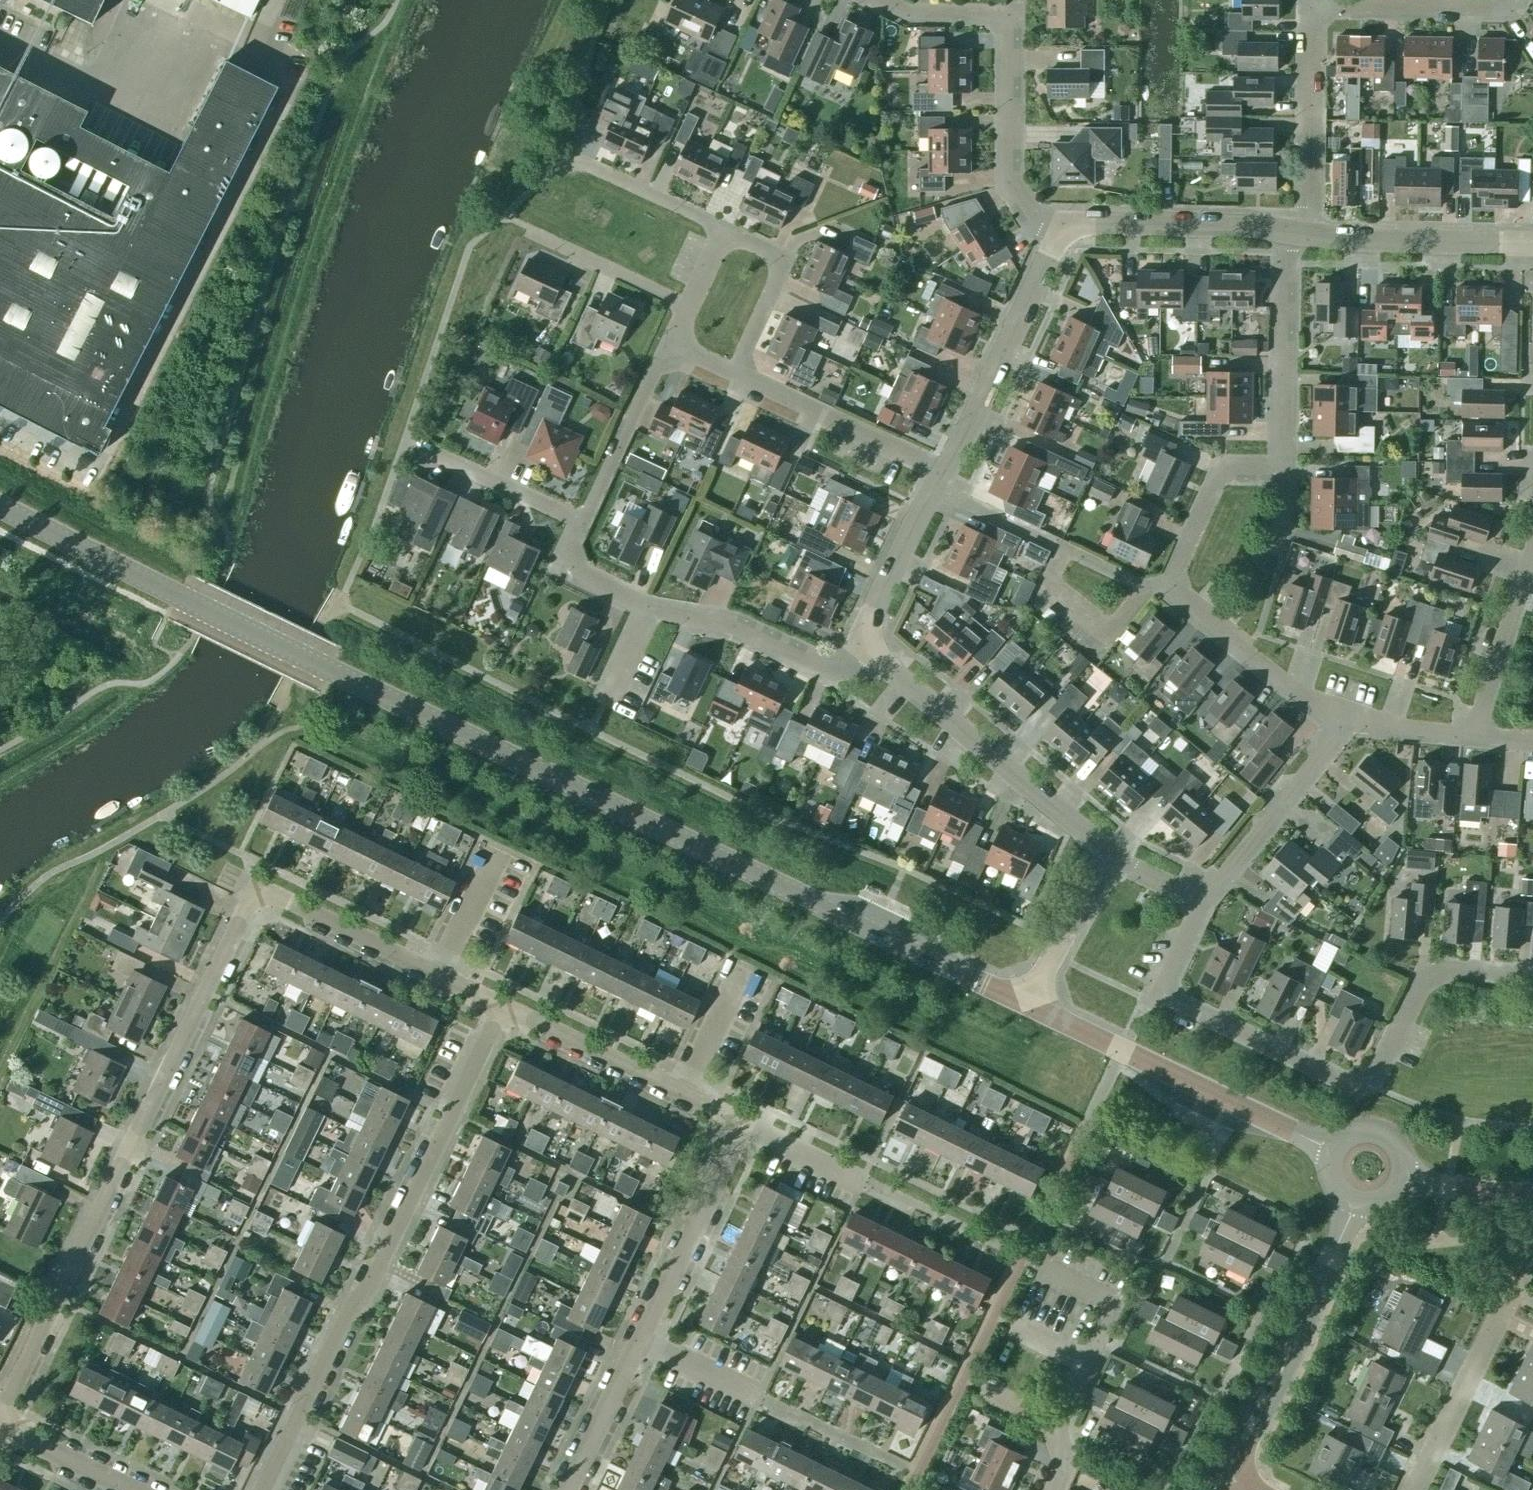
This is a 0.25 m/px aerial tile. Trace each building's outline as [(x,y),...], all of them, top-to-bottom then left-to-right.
[(91,25),(103,0),(38,0),(91,25)] [(258,0),(210,0),(249,18),(258,0)] [(667,21),(708,40),(703,51),(695,47),(685,68),(693,72),(690,78),(713,89),(738,37),(723,30),(721,33),(714,30),(722,12),(696,0),(677,0),(667,21)] [(794,22),(800,9),(780,0),(774,0),(759,33),(775,40),(769,54),(791,64),(808,29),(794,22)] [(1092,17),(1092,0),(1049,0),(1049,7),(1052,7),(1052,28),(1084,28),(1084,18),(1092,17)] [(1243,13),(1229,13),(1228,31),(1252,32),(1253,20),(1279,20),(1279,0),(1243,0),(1243,13)] [(860,58),(871,34),(859,28),(860,25),(847,19),(837,40),(820,32),(801,74),(830,87),(838,68),(857,77),(865,60),(860,58)] [(1278,70),(1279,44),(1247,44),(1247,32),(1223,32),(1223,55),(1239,56),(1238,70),(1278,70)] [(929,71),(929,72),(970,72),(970,49),(945,50),(945,37),(920,37),(920,59),(920,71),(929,71)] [(1360,77),(1361,37),(1338,37),(1337,77),(1360,77)] [(1394,92),(1394,83),(1395,60),(1384,60),(1385,37),(1361,37),(1360,77),(1374,77),(1374,91),(1394,92)] [(1428,78),(1429,38),(1406,38),(1405,78),(1428,78)] [(1452,38),(1429,38),(1428,78),(1452,78),(1452,38)] [(1462,84),(1462,124),(1488,124),(1489,82),(1504,82),(1504,40),(1479,39),(1478,77),(1462,77),(1462,84)] [(1049,70),(1049,98),(1089,98),(1089,83),(1105,83),(1105,50),(1081,50),(1081,70),(1049,70)] [(93,447),(276,88),(224,62),(167,173),(78,128),(86,112),(0,69),(0,399),(93,447)] [(663,68),(650,62),(643,77),(656,82),(663,68)] [(970,72),(929,72),(929,85),(920,85),(920,93),(912,93),(912,111),(952,111),(952,94),(971,94),(970,72)] [(1207,93),(1207,117),(1242,117),(1242,105),(1274,105),(1274,79),(1234,79),(1234,93),(1207,93)] [(1406,83),(1394,83),(1394,92),(1394,107),(1406,107),(1406,83)] [(1462,124),(1462,84),(1450,84),(1449,108),(1445,108),(1444,123),(1462,124)] [(636,124),(636,123),(624,118),(633,100),(613,91),(602,115),(613,120),(601,146),(621,155),(636,124)] [(768,101),(764,109),(774,113),(778,106),(768,101)] [(644,105),(636,123),(636,124),(621,155),(642,164),(654,138),(665,144),(675,120),(657,112),(657,111),(644,105)] [(1129,106),(1113,106),(1113,120),(1129,120),(1129,106)] [(1360,108),(1335,108),(1335,121),(1360,121),(1360,108)] [(694,182),(709,151),(689,141),(697,124),(700,118),(689,112),(686,119),(675,142),(686,147),(674,173),(694,182)] [(930,139),(930,152),(971,152),(971,129),(945,130),(945,117),(920,117),(920,139),(930,139)] [(1242,117),(1207,117),(1206,141),(1233,142),(1233,155),(1273,156),(1274,129),(1242,129),(1242,117)] [(764,127),(774,131),(778,123),(768,118),(764,127)] [(1380,125),(1361,125),(1361,139),(1380,139),(1380,125)] [(1458,151),(1458,127),(1447,127),(1446,151),(1458,151)] [(1093,160),(1121,160),(1121,128),(1083,128),(1083,144),(1053,144),(1053,184),(1093,184),(1093,160)] [(856,137),(845,132),(840,144),(851,149),(856,137)] [(709,151),(694,182),(714,191),(726,165),(737,171),(748,147),(737,142),(728,160),(709,151)] [(1373,149),(1361,148),(1350,148),(1350,163),(1333,162),(1333,205),(1360,205),(1360,185),(1372,185),(1373,149)] [(971,152),(930,152),(930,169),(920,169),(920,192),(945,192),(945,174),(971,174),(971,152)] [(1153,155),(1145,161),(1145,169),(1158,169),(1159,155),(1153,155)] [(741,210),(761,220),(776,188),(781,178),(761,169),(764,161),(753,156),(742,179),(753,185),(741,210)] [(1418,206),(1419,169),(1406,169),(1406,158),(1396,157),(1396,160),(1384,160),(1383,193),(1395,193),(1395,206),(1418,206)] [(1432,170),(1419,169),(1418,206),(1441,207),(1442,158),(1432,157),(1432,170)] [(1472,207),(1495,208),(1495,171),(1484,171),(1484,159),(1460,158),(1460,196),(1472,196),(1472,207)] [(1171,159),(1163,159),(1160,159),(1159,183),(1171,183),(1171,159)] [(1495,171),(1495,208),(1518,208),(1518,191),(1530,192),(1531,160),(1518,159),(1518,171),(1495,171)] [(1277,191),(1277,164),(1221,164),(1221,176),(1237,176),(1237,190),(1277,191)] [(776,188),(761,220),(781,229),(793,203),(804,208),(815,185),(796,176),(788,194),(776,188)] [(879,188),(863,182),(859,192),(874,199),(879,188)] [(945,224),(962,250),(992,231),(981,214),(984,212),(976,199),(941,209),(945,224)] [(937,219),(933,206),(914,211),(917,225),(937,219)] [(896,228),(885,224),(881,235),(892,239),(896,228)] [(992,231),(962,250),(973,268),(986,260),(993,270),(1013,257),(1006,247),(1003,248),(992,231)] [(820,242),(810,262),(842,277),(851,257),(869,265),(874,254),(878,245),(854,235),(846,254),(820,242)] [(882,265),(892,264),(895,256),(889,249),(881,250),(877,259),(882,265)] [(561,288),(567,275),(548,266),(548,268),(530,259),(516,289),(541,300),(535,313),(558,324),(572,294),(561,288)] [(842,277),(810,262),(801,282),(827,294),(822,305),(845,316),(854,297),(836,289),(842,277)] [(903,262),(898,274),(909,278),(914,267),(903,262)] [(1148,307),(1160,308),(1161,271),(1138,271),(1138,320),(1148,320),(1148,307)] [(1183,322),(1197,322),(1197,284),(1184,284),(1184,271),(1161,271),(1160,308),(1173,308),(1173,316),(1183,316),(1183,322)] [(1197,284),(1197,322),(1211,322),(1211,317),(1220,317),(1220,308),(1232,309),(1233,272),(1210,272),(1210,284),(1197,284)] [(1256,272),(1233,272),(1232,309),(1256,309),(1256,272)] [(980,280),(975,291),(985,296),(990,285),(980,280)] [(936,318),(936,319),(974,336),(983,316),(960,305),(965,294),(942,283),(928,314),(936,318)] [(1358,337),(1359,308),(1343,308),(1344,285),(1317,284),(1316,323),(1334,323),(1334,337),(1358,337)] [(1387,343),(1387,337),(1398,337),(1398,335),(1400,286),(1377,285),(1377,313),(1363,313),(1362,342),(1387,343)] [(1422,314),(1423,286),(1400,286),(1398,335),(1421,336),(1421,341),(1434,341),(1434,314),(1422,314)] [(1465,324),(1479,324),(1480,288),(1457,287),(1456,313),(1444,313),(1443,337),(1465,337),(1465,324)] [(1480,288),(1479,324),(1492,324),(1492,337),(1500,337),(1500,373),(1517,373),(1518,325),(1501,325),(1502,288),(1480,288)] [(618,346),(636,308),(609,295),(597,320),(584,314),(571,342),(592,352),(599,337),(618,346)] [(1071,316),(1061,338),(1104,358),(1110,345),(1117,348),(1122,337),(1111,318),(1096,311),(1089,325),(1071,316)] [(786,315),(777,335),(808,349),(817,329),(835,338),(840,326),(817,316),(812,326),(786,315)] [(859,327),(867,331),(872,320),(864,316),(859,327)] [(869,331),(888,339),(893,326),(875,318),(869,331)] [(974,336),(936,319),(931,330),(922,326),(913,346),(936,357),(941,345),(964,356),(974,336)] [(445,339),(456,344),(462,331),(451,327),(445,339)] [(868,333),(863,344),(878,351),(883,340),(868,333)] [(813,376),(822,356),(808,349),(777,335),(767,355),(793,367),(788,378),(811,389),(817,378),(813,376)] [(1104,358),(1061,338),(1051,359),(1095,379),(1104,358)] [(1158,338),(1147,338),(1148,355),(1159,354),(1158,338)] [(1258,341),(1233,341),(1233,355),(1257,355),(1258,341)] [(1198,354),(1208,354),(1209,344),(1198,344),(1198,354)] [(1195,345),(1181,345),(1181,354),(1194,354),(1195,345)] [(539,349),(534,359),(546,365),(551,354),(539,349)] [(908,356),(894,387),(940,408),(949,388),(926,378),(931,366),(908,356)] [(1201,357),(1172,356),(1172,373),(1201,374),(1201,357)] [(1374,365),(1362,361),(1359,371),(1370,374),(1374,365)] [(1440,363),(1440,376),(1455,376),(1455,363),(1440,363)] [(1354,365),(1344,365),(1344,374),(1354,374),(1354,365)] [(1209,398),(1252,398),(1252,374),(1209,373),(1209,398)] [(1358,411),(1358,412),(1377,413),(1378,376),(1346,375),(1345,386),(1315,386),(1315,410),(1358,411)] [(524,423),(539,391),(510,377),(502,396),(485,388),(478,404),(482,406),(470,431),(498,443),(510,416),(524,423)] [(1386,389),(1399,389),(1399,377),(1386,377),(1386,389)] [(1483,379),(1447,378),(1447,402),(1464,402),(1464,417),(1504,418),(1504,391),(1483,391),(1483,379)] [(1031,403),(1063,418),(1069,405),(1078,409),(1081,401),(1073,397),(1041,382),(1031,403)] [(548,385),(537,410),(561,421),(572,396),(548,385)] [(824,387),(819,399),(834,405),(839,394),(824,387)] [(857,392),(845,387),(838,403),(850,408),(857,392)] [(940,408),(894,387),(879,420),(902,431),(908,418),(931,429),(940,408)] [(686,432),(701,399),(682,390),(673,409),(662,404),(649,430),(668,439),(674,426),(686,432)] [(1126,397),(1113,390),(1109,399),(1122,406),(1126,397)] [(1121,407),(1104,398),(1098,411),(1116,419),(1121,407)] [(1251,423),(1252,398),(1209,398),(1209,422),(1195,421),(1195,436),(1221,436),(1221,422),(1251,423)] [(720,408),(701,399),(686,432),(680,445),(711,459),(723,433),(711,427),(720,408)] [(1145,418),(1149,405),(1130,399),(1125,411),(1145,418)] [(1058,430),(1063,418),(1031,403),(1021,425),(1053,439),(1054,439),(1062,443),(1066,434),(1058,430)] [(1357,427),(1358,412),(1358,411),(1315,410),(1315,435),(1342,436),(1342,452),(1367,453),(1374,453),(1374,427),(1357,427)] [(1136,419),(1123,413),(1118,425),(1131,431),(1136,419)] [(532,448),(528,457),(554,469),(553,471),(566,477),(577,451),(575,450),(581,437),(545,421),(532,448)] [(755,464),(770,431),(751,422),(742,442),(731,436),(719,462),(731,468),(737,455),(755,464)] [(1101,435),(1108,438),(1113,426),(1106,423),(1101,435)] [(1447,462),(1475,463),(1475,451),(1503,451),(1504,425),(1464,424),(1463,441),(1447,441),(1447,462)] [(789,440),(770,431),(755,464),(749,477),(780,491),(792,465),(780,459),(789,440)] [(1177,445),(1148,432),(1141,446),(1146,448),(1142,456),(1157,463),(1146,488),(1173,500),(1189,465),(1172,457),(1177,445)] [(1011,447),(1001,470),(1037,486),(1044,471),(1059,478),(1062,471),(1084,481),(1089,469),(1028,441),(1023,452),(1011,447)] [(1434,459),(1444,459),(1444,448),(1434,448),(1434,459)] [(1098,458),(1080,449),(1074,460),(1093,469),(1098,458)] [(626,464),(638,469),(642,459),(631,454),(626,464)] [(816,463),(803,456),(796,470),(810,476),(816,463)] [(1475,474),(1475,463),(1447,462),(1446,484),(1463,484),(1462,501),(1502,501),(1503,475),(1475,474)] [(1445,464),(1433,464),(1432,474),(1445,475),(1445,464)] [(668,470),(655,465),(650,475),(664,480),(668,470)] [(1314,479),(1313,503),(1356,504),(1356,505),(1370,505),(1370,500),(1372,498),(1372,489),(1370,488),(1370,466),(1345,465),(1344,479),(1314,479)] [(1037,486),(1001,470),(990,492),(1012,502),(1007,513),(1040,528),(1047,515),(1028,506),(1037,486)] [(652,477),(647,489),(657,494),(663,482),(652,477)] [(454,495),(427,482),(427,484),(415,478),(401,508),(412,513),(407,523),(410,524),(404,539),(425,549),(432,534),(434,535),(454,495)] [(821,511),(870,534),(879,515),(851,502),(856,491),(829,478),(824,490),(830,492),(821,511)] [(1116,488),(1096,478),(1089,494),(1109,503),(1116,488)] [(690,498),(671,489),(664,504),(684,513),(690,498)] [(472,505),(460,499),(446,529),(457,534),(453,544),(480,557),(499,515),(473,503),(472,505)] [(1144,536),(1154,515),(1125,502),(1115,523),(1120,525),(1108,549),(1145,566),(1157,541),(1144,536)] [(1356,504),(1313,503),(1313,528),(1355,529),(1356,505),(1356,504)] [(751,509),(741,504),(736,513),(746,518),(751,509)] [(676,518),(650,506),(642,522),(625,514),(607,552),(634,565),(647,539),(663,546),(676,518)] [(1433,517),(1427,538),(1450,545),(1450,546),(1454,547),(1457,535),(1485,543),(1493,518),(1453,506),(1449,522),(1433,517)] [(861,553),(870,534),(821,511),(813,529),(805,526),(797,544),(826,557),(834,540),(861,553)] [(1401,529),(1411,532),(1413,526),(1410,522),(1404,520),(1401,529)] [(519,527),(508,521),(487,565),(512,576),(506,590),(519,596),(540,551),(514,539),(519,527)] [(954,546),(998,567),(1004,555),(1012,559),(1022,539),(996,527),(991,537),(964,525),(954,546)] [(726,545),(697,531),(676,575),(706,589),(713,573),(734,583),(749,550),(728,540),(726,545)] [(1351,536),(1345,535),(1342,543),(1338,541),(1334,555),(1364,565),(1368,551),(1348,545),(1351,536)] [(1450,545),(1427,538),(1420,561),(1436,566),(1431,580),(1470,591),(1477,566),(1447,557),(1450,546),(1450,545)] [(1050,552),(1032,544),(1027,554),(1045,563),(1050,552)] [(992,580),(998,567),(954,546),(944,567),(971,580),(965,593),(990,605),(993,603),(1002,584),(992,580)] [(799,592),(835,609),(844,590),(816,577),(825,558),(806,550),(789,587),(799,591),(799,592)] [(763,557),(754,553),(748,567),(757,571),(763,557)] [(1389,570),(1401,574),(1404,566),(1391,562),(1389,570)] [(1319,622),(1324,607),(1332,580),(1313,574),(1308,589),(1291,584),(1279,622),(1304,630),(1307,618),(1319,622)] [(1332,580),(1324,607),(1335,611),(1327,637),(1352,646),(1364,607),(1347,602),(1352,587),(1332,580)] [(925,637),(943,652),(966,625),(965,624),(976,611),(967,603),(971,597),(945,585),(935,607),(944,615),(925,637)] [(826,628),(835,609),(799,592),(790,611),(785,622),(794,626),(799,615),(826,628)] [(1013,603),(1024,609),(1028,600),(1017,595),(1013,603)] [(1429,606),(1435,607),(1438,596),(1433,595),(1429,606)] [(1419,638),(1429,606),(1409,599),(1403,620),(1386,615),(1374,653),(1399,661),(1408,634),(1419,638)] [(507,615),(516,619),(522,606),(514,602),(507,615)] [(782,609),(768,602),(762,616),(776,622),(782,609)] [(1450,612),(1429,606),(1419,638),(1430,642),(1422,668),(1447,676),(1459,638),(1443,633),(1450,612)] [(1050,622),(1057,614),(1049,608),(1043,616),(1050,622)] [(586,678),(600,649),(587,643),(598,621),(573,609),(557,642),(577,651),(568,670),(586,678)] [(1154,657),(1175,632),(1154,616),(1129,647),(1140,656),(1130,668),(1149,683),(1164,665),(1154,657)] [(1368,635),(1378,639),(1384,621),(1374,618),(1368,635)] [(966,625),(943,652),(962,667),(984,640),(990,633),(983,627),(977,634),(966,625)] [(1009,638),(999,630),(983,649),(993,657),(1009,638)] [(1007,705),(1029,678),(1019,669),(1030,656),(1011,640),(996,659),(1007,668),(989,690),(1007,705)] [(1201,681),(1214,664),(1194,648),(1168,679),(1180,688),(1170,700),(1188,715),(1210,689),(1201,681)] [(711,665),(685,653),(673,678),(662,673),(650,698),(662,704),(664,700),(673,704),(678,693),(694,701),(711,665)] [(1090,661),(1080,653),(1066,669),(1076,677),(1090,661)] [(753,709),(768,677),(747,667),(738,686),(724,680),(709,714),(733,725),(742,704),(753,709)] [(776,751),(787,728),(789,723),(776,717),(790,688),(768,677),(753,709),(754,710),(747,724),(767,733),(762,744),(776,751)] [(1040,687),(1029,678),(1007,705),(1025,720),(1047,693),(1053,685),(1046,679),(1040,687)] [(1234,721),(1254,696),(1233,680),(1208,711),(1219,720),(1209,732),(1228,747),(1243,729),(1234,721)] [(1044,736),(1061,751),(1084,724),(1074,715),(1089,697),(1072,683),(1053,705),(1063,713),(1044,736)] [(642,706),(637,717),(648,723),(654,711),(642,706)] [(804,756),(817,763),(823,750),(838,717),(816,707),(803,736),(787,728),(776,751),(774,755),(786,761),(791,764),(795,755),(803,758),(804,756)] [(1293,728),(1273,712),(1248,743),(1259,752),(1241,774),(1250,781),(1260,789),(1283,761),(1273,753),(1293,728)] [(1084,724),(1061,751),(1080,766),(1099,743),(1109,750),(1112,747),(1125,730),(1108,716),(1095,732),(1084,724)] [(823,750),(817,763),(830,769),(829,771),(836,774),(832,783),(843,789),(844,789),(854,767),(858,758),(847,753),(859,727),(838,717),(823,750)] [(1125,730),(1112,747),(1121,754),(1098,782),(1116,797),(1139,769),(1138,769),(1150,755),(1133,741),(1140,733),(1130,725),(1125,731),(1125,730)] [(1181,753),(1190,760),(1198,750),(1189,743),(1181,753)] [(876,804),(898,756),(877,746),(865,772),(854,767),(844,789),(843,789),(839,798),(851,803),(855,794),(863,798),(876,804)] [(774,755),(769,766),(777,770),(782,769),(783,768),(786,761),(774,755)] [(919,766),(898,756),(876,804),(889,809),(897,813),(893,822),(904,827),(917,799),(906,794),(919,766)] [(309,778),(317,761),(309,757),(301,774),(309,778)] [(1398,782),(1367,757),(1351,778),(1376,799),(1368,809),(1389,826),(1398,815),(1392,810),(1398,803),(1387,795),(1398,782)] [(1419,759),(1414,817),(1432,819),(1432,813),(1438,814),(1438,815),(1455,816),(1458,781),(1443,779),(1444,761),(1419,759)] [(326,766),(317,761),(309,778),(318,782),(326,766)] [(1139,769),(1116,797),(1134,812),(1153,789),(1163,797),(1178,778),(1177,778),(1160,764),(1149,778),(1139,769)] [(1522,792),(1506,791),(1490,790),(1492,767),(1466,765),(1463,803),(1462,803),(1460,822),(1481,823),(1481,818),(1489,819),(1489,817),(1520,819),(1522,792)] [(1185,768),(1177,778),(1178,778),(1163,797),(1172,804),(1161,818),(1179,833),(1202,806),(1192,797),(1203,784),(1185,768)] [(354,800),(362,783),(353,779),(346,796),(354,800)] [(760,785),(750,779),(745,789),(755,794),(760,785)] [(1527,782),(1524,819),(1532,819),(1532,783),(1527,782)] [(371,788),(362,783),(354,800),(363,804),(371,788)] [(942,831),(942,832),(959,795),(940,786),(928,812),(917,807),(907,830),(936,844),(942,831)] [(282,836),(296,806),(273,795),(258,824),(282,836)] [(959,795),(942,832),(953,837),(951,843),(957,846),(951,860),(965,866),(966,866),(975,846),(979,836),(966,830),(978,804),(959,795)] [(1212,814),(1202,806),(1179,833),(1197,848),(1216,825),(1226,833),(1243,812),(1225,798),(1212,814)] [(399,821),(406,805),(399,801),(391,817),(399,821)] [(834,806),(828,803),(826,807),(820,804),(814,819),(825,824),(834,806)] [(415,809),(406,805),(399,821),(408,826),(415,809)] [(282,836),(304,846),(318,817),(296,806),(282,836)] [(318,817),(304,846),(327,857),(341,828),(318,817)] [(435,839),(443,843),(451,827),(443,823),(435,839)] [(990,852),(975,846),(966,866),(965,866),(957,882),(974,890),(986,863),(1004,872),(1021,835),(1002,826),(990,852)] [(1339,826),(1328,840),(1312,859),(1290,841),(1276,857),(1308,883),(1314,876),(1324,884),(1348,854),(1354,859),(1364,847),(1339,826)] [(451,827),(443,843),(452,847),(460,831),(451,827)] [(363,838),(341,828),(327,857),(349,868),(363,838)] [(349,868),(372,879),(386,849),(386,850),(394,834),(385,829),(377,845),(363,838),(349,868)] [(1021,835),(1004,872),(1022,880),(1015,894),(1031,902),(1043,876),(1028,870),(1040,844),(1021,835)] [(1388,866),(1395,852),(1398,845),(1388,837),(1374,854),(1388,866)] [(1452,840),(1436,839),(1436,850),(1451,851),(1452,840)] [(121,860),(132,854),(127,844),(116,850),(121,860)] [(1517,847),(1501,846),(1500,859),(1516,861),(1517,847)] [(386,849),(372,879),(394,890),(408,860),(386,850),(386,849)] [(1374,856),(1367,850),(1357,862),(1364,868),(1374,856)] [(1435,871),(1436,853),(1408,851),(1407,869),(1435,871)] [(161,906),(154,919),(186,934),(193,921),(196,923),(203,910),(167,893),(175,876),(156,867),(145,862),(147,857),(136,852),(126,872),(137,878),(136,879),(157,889),(151,901),(161,906)] [(147,857),(145,862),(156,867),(160,859),(149,853),(147,857)] [(1308,883),(1276,857),(1262,874),(1280,889),(1262,911),(1290,924),(1294,920),(1311,899),(1301,891),(1308,883)] [(430,871),(408,860),(394,890),(417,901),(430,871)] [(454,882),(430,871),(417,901),(440,912),(454,882)] [(554,897),(561,881),(553,877),(545,893),(554,897)] [(1523,880),(1521,896),(1532,897),(1532,894),(1532,880),(1523,880)] [(570,885),(561,881),(554,897),(562,901),(570,885)] [(1487,882),(1467,881),(1465,904),(1447,903),(1444,941),(1470,943),(1470,941),(1482,942),(1487,882)] [(1435,911),(1437,885),(1414,884),(1412,900),(1395,898),(1391,936),(1418,939),(1420,910),(1435,911)] [(599,919),(607,903),(584,891),(578,905),(591,912),(590,915),(599,919)] [(119,903),(97,892),(89,908),(97,912),(101,904),(115,911),(119,903)] [(1509,900),(1509,908),(1497,907),(1494,945),(1520,948),(1522,925),(1532,926),(1532,903),(1509,900)] [(615,907),(607,903),(599,919),(607,923),(615,907)] [(1275,918),(1260,911),(1253,925),(1268,932),(1275,918)] [(527,954),(541,924),(518,913),(504,943),(527,954)] [(186,934),(154,919),(148,931),(139,927),(133,939),(112,929),(107,940),(133,953),(138,943),(177,962),(184,949),(180,947),(186,934)] [(644,941),(651,924),(643,920),(635,936),(644,941)] [(563,935),(541,924),(527,954),(549,965),(563,935)] [(660,928),(651,924),(644,941),(652,945),(660,928)] [(1339,948),(1343,950),(1347,941),(1333,934),(1332,935),(1326,932),(1322,940),(1324,941),(1339,948)] [(549,965),(571,975),(586,945),(586,946),(590,937),(581,933),(577,941),(563,935),(549,965)] [(1262,951),(1240,940),(1233,954),(1218,947),(1201,983),(1225,995),(1232,981),(1245,987),(1262,951)] [(689,962),(696,946),(688,942),(680,958),(689,962)] [(287,982),(300,955),(277,944),(264,971),(278,978),(275,984),(281,986),(275,997),(280,999),(288,983),(287,982)] [(586,945),(571,975),(594,986),(608,956),(586,946),(586,945)] [(704,950),(696,946),(689,962),(697,966),(704,950)] [(130,976),(119,999),(152,1015),(165,987),(137,974),(143,963),(119,951),(111,967),(130,976)] [(323,966),(300,955),(287,982),(288,983),(310,993),(323,966)] [(631,967),(608,956),(594,986),(616,997),(631,967)] [(1287,976),(1276,971),(1257,1010),(1284,1024),(1299,991),(1314,998),(1326,973),(1295,958),(1287,976)] [(332,1004),(345,977),(323,966),(310,993),(332,1004)] [(653,978),(631,967),(616,997),(639,1008),(653,978)] [(1326,973),(1320,986),(1330,991),(1337,978),(1326,973)] [(355,1015),(368,988),(345,977),(332,1004),(355,1015)] [(675,989),(653,978),(639,1008),(661,1019),(675,989)] [(795,1014),(803,998),(780,987),(775,995),(790,1002),(786,1010),(795,1014)] [(377,1026),(390,999),(368,988),(355,1015),(377,1026)] [(698,1000),(675,989),(661,1019),(684,1030),(698,1000)] [(1364,1000),(1342,989),(1341,989),(1329,1014),(1342,1020),(1330,1045),(1353,1056),(1371,1019),(1357,1013),(1364,1000)] [(811,1002),(803,998),(795,1014),(804,1018),(811,1002)] [(152,1015),(119,999),(108,1022),(89,1012),(86,1020),(76,1015),(71,1024),(81,1029),(105,1040),(110,1029),(138,1043),(152,1015)] [(269,1020),(277,1003),(268,999),(261,1016),(269,1020)] [(400,1037),(413,1010),(390,999),(377,1026),(400,1037)] [(292,1031),(300,1014),(291,1010),(283,1027),(292,1031)] [(436,1021),(413,1010),(400,1037),(396,1044),(405,1048),(408,1041),(423,1048),(436,1021)] [(308,1018),(300,1014),(292,1031),(300,1034),(308,1018)] [(840,1035),(847,1019),(839,1015),(831,1031),(840,1035)] [(114,1046),(89,1034),(59,1019),(54,1030),(70,1038),(68,1041),(87,1050),(81,1061),(87,1064),(76,1088),(108,1104),(126,1067),(108,1059),(114,1046)] [(856,1023),(847,1019),(840,1035),(848,1039),(856,1023)] [(241,1020),(230,1043),(258,1056),(269,1033),(241,1020)] [(884,1028),(874,1023),(867,1039),(873,1041),(878,1040),(884,1028)] [(328,1048),(334,1036),(320,1030),(315,1041),(328,1048)] [(768,1070),(783,1041),(760,1030),(745,1059),(768,1070)] [(337,1052),(345,1036),(336,1032),(334,1036),(328,1048),(337,1052)] [(353,1040),(345,1036),(337,1052),(345,1056),(353,1040)] [(885,1057),(893,1041),(884,1037),(876,1053),(885,1057)] [(805,1052),(783,1041),(768,1070),(791,1081),(805,1052)] [(901,1045),(893,1041),(885,1057),(893,1061),(901,1045)] [(258,1056),(230,1043),(219,1066),(247,1079),(258,1056)] [(317,1068),(325,1053),(311,1047),(303,1062),(317,1068)] [(358,1052),(349,1048),(345,1056),(344,1058),(359,1065),(358,1052)] [(827,1063),(805,1052),(791,1081),(813,1092),(827,1063)] [(381,1076),(389,1060),(380,1056),(372,1072),(381,1076)] [(932,1060),(926,1058),(920,1070),(926,1073),(932,1060)] [(397,1064),(389,1060),(381,1076),(389,1080),(397,1064)] [(528,1099),(542,1072),(519,1061),(505,1088),(528,1099)] [(850,1073),(827,1063),(813,1092),(835,1103),(850,1073)] [(297,1065),(293,1073),(309,1080),(313,1072),(297,1065)] [(247,1079),(219,1066),(208,1088),(236,1101),(247,1079)] [(945,1087),(953,1071),(944,1066),(937,1083),(945,1087)] [(962,1075),(953,1071),(945,1087),(954,1090),(962,1075)] [(551,1110),(564,1083),(542,1072),(528,1099),(551,1110)] [(309,1080),(293,1073),(289,1082),(305,1090),(309,1080)] [(872,1084),(850,1073),(835,1103),(858,1114),(872,1084)] [(321,1077),(317,1085),(334,1093),(338,1085),(321,1077)] [(25,1095),(29,1086),(12,1078),(6,1090),(23,1099),(25,1095)] [(573,1121),(586,1094),(564,1083),(551,1110),(573,1121)] [(895,1095),(872,1084),(858,1114),(881,1125),(895,1095)] [(334,1093),(317,1085),(313,1094),(329,1102),(334,1093)] [(82,1112),(57,1100),(29,1086),(25,1095),(35,1099),(33,1105),(54,1116),(49,1127),(55,1130),(43,1155),(76,1170),(94,1134),(76,1125),(82,1112)] [(354,1103),(397,1124),(408,1101),(379,1087),(372,1102),(358,1095),(354,1103)] [(236,1101),(208,1088),(197,1111),(225,1123),(236,1101)] [(990,1109),(998,1092),(989,1088),(982,1105),(990,1109)] [(1007,1096),(998,1092),(990,1109),(999,1113),(1007,1096)] [(596,1132),(609,1105),(586,1094),(573,1121),(596,1132)] [(918,1143),(933,1114),(910,1102),(895,1132),(918,1143)] [(364,1118),(357,1132),(357,1133),(386,1147),(397,1124),(354,1103),(350,1112),(364,1118)] [(618,1143),(631,1116),(609,1105),(596,1132),(618,1143)] [(276,1110),(272,1118),(287,1125),(291,1117),(276,1110)] [(1026,1126),(1035,1130),(1043,1114),(1034,1110),(1026,1126)] [(225,1123),(197,1111),(186,1133),(214,1146),(221,1150),(225,1142),(218,1138),(225,1123)] [(955,1124),(933,1114),(918,1143),(940,1154),(955,1124)] [(1043,1114),(1035,1130),(1043,1134),(1051,1118),(1043,1114)] [(641,1154),(654,1127),(631,1116),(618,1143),(641,1154)] [(287,1125),(272,1118),(267,1127),(283,1135),(287,1125)] [(518,1123),(509,1118),(501,1135),(510,1140),(518,1123)] [(300,1122),(295,1130),(312,1138),(316,1130),(300,1122)] [(962,1165),(977,1135),(955,1124),(940,1154),(962,1165)] [(677,1138),(654,1127),(641,1154),(636,1164),(646,1168),(650,1159),(664,1165),(677,1138)] [(332,1148),(375,1169),(386,1147),(357,1133),(357,1132),(350,1129),(343,1142),(336,1139),(332,1148)] [(532,1150),(540,1133),(531,1129),(523,1146),(532,1150)] [(312,1138),(295,1130),(291,1139),(308,1147),(312,1138)] [(203,1169),(214,1146),(186,1133),(175,1156),(189,1163),(183,1173),(205,1184),(213,1188),(218,1177),(210,1173),(203,1169)] [(548,1137),(540,1133),(532,1150),(540,1153),(548,1137)] [(999,1146),(977,1135),(962,1165),(985,1175),(999,1146)] [(470,1160),(498,1173),(510,1179),(514,1171),(502,1165),(509,1150),(481,1136),(470,1160)] [(1022,1157),(1007,1186),(1031,1198),(1045,1168),(1031,1161),(1037,1150),(1028,1145),(1022,1157)] [(1007,1186),(1022,1157),(999,1146),(985,1175),(1007,1186)] [(336,1177),(365,1191),(375,1169),(332,1148),(328,1156),(334,1160),(328,1173),(336,1177)] [(577,1171),(585,1155),(576,1151),(568,1167),(577,1171)] [(254,1154),(250,1162),(266,1170),(270,1162),(254,1154)] [(593,1159),(585,1155),(577,1171),(585,1176),(593,1159)] [(57,1182),(20,1165),(8,1159),(2,1169),(15,1176),(14,1179),(11,1178),(8,1179),(2,1190),(4,1194),(14,1198),(14,1197),(19,1199),(3,1232),(36,1249),(60,1200),(51,1196),(57,1182)] [(459,1182),(487,1196),(498,1173),(470,1160),(459,1182)] [(266,1170),(250,1162),(245,1172),(247,1173),(262,1179),(266,1170)] [(286,1192),(294,1174),(278,1166),(269,1184),(286,1192)] [(1107,1192),(1126,1201),(1131,1204),(1143,1180),(1119,1168),(1107,1192)] [(247,1173),(240,1188),(255,1194),(262,1179),(247,1173)] [(621,1193),(629,1177),(621,1173),(613,1189),(621,1193)] [(1082,1180),(1096,1187),(1100,1180),(1085,1173),(1082,1180)] [(153,1200),(181,1214),(192,1190),(165,1177),(153,1200)] [(353,1215),(365,1191),(336,1177),(329,1191),(317,1185),(308,1206),(336,1219),(341,1209),(353,1215)] [(638,1181),(629,1177),(621,1193),(631,1198),(638,1181)] [(529,1178),(525,1186),(542,1194),(546,1186),(529,1178)] [(1093,1194),(1096,1187),(1082,1180),(1078,1187),(1093,1194)] [(1131,1204),(1150,1213),(1155,1216),(1167,1191),(1143,1180),(1131,1204)] [(459,1182),(447,1206),(460,1212),(455,1222),(477,1232),(476,1232),(483,1236),(500,1202),(487,1196),(459,1182)] [(563,1197),(568,1186),(558,1182),(553,1193),(563,1197)] [(593,1205),(600,1191),(581,1182),(574,1197),(593,1205)] [(780,1182),(776,1191),(793,1200),(801,1203),(805,1194),(780,1182)] [(542,1194),(525,1186),(521,1195),(537,1203),(542,1194)] [(797,1228),(807,1207),(793,1201),(793,1200),(766,1187),(755,1210),(782,1223),(783,1221),(797,1228)] [(1126,1201),(1107,1192),(1102,1189),(1090,1214),(1114,1225),(1126,1201)] [(572,1199),(568,1208),(585,1216),(589,1207),(572,1199)] [(142,1223),(170,1236),(181,1214),(153,1200),(142,1223)] [(240,1225),(248,1207),(232,1200),(224,1217),(240,1225)] [(1138,1237),(1150,1213),(1131,1204),(1126,1201),(1114,1225),(1138,1237)] [(621,1204),(610,1228),(638,1241),(649,1218),(621,1204)] [(585,1216),(568,1208),(564,1216),(580,1224),(585,1216)] [(1217,1232),(1236,1242),(1241,1244),(1253,1220),(1229,1208),(1217,1232)] [(771,1245),(782,1223),(755,1210),(744,1232),(771,1245)] [(256,1211),(252,1220),(268,1228),(272,1219),(256,1211)] [(1161,1218),(1175,1225),(1179,1218),(1164,1211),(1161,1218)] [(865,1252),(878,1224),(855,1213),(842,1241),(865,1252)] [(1192,1220),(1206,1227),(1210,1220),(1195,1213),(1192,1220)] [(548,1225),(556,1229),(560,1222),(552,1218),(548,1225)] [(1172,1232),(1175,1225),(1161,1218),(1157,1225),(1172,1232)] [(268,1228),(252,1220),(248,1229),(264,1236),(268,1228)] [(1203,1234),(1206,1227),(1192,1220),(1188,1227),(1203,1234)] [(1241,1244),(1260,1254),(1265,1256),(1277,1232),(1253,1220),(1241,1244)] [(314,1221),(303,1245),(332,1259),(343,1236),(314,1221)] [(438,1226),(426,1249),(463,1267),(478,1274),(482,1265),(459,1254),(465,1241),(471,1244),(476,1232),(477,1232),(455,1222),(450,1232),(438,1226)] [(132,1245),(159,1258),(170,1236),(142,1223),(132,1245)] [(887,1263),(901,1235),(878,1224),(865,1252),(887,1263)] [(525,1253),(533,1235),(517,1227),(508,1245),(525,1253)] [(599,1250),(627,1264),(638,1241),(610,1228),(599,1250)] [(812,1238),(828,1245),(832,1236),(816,1229),(812,1238)] [(1236,1242),(1217,1232),(1212,1229),(1200,1254),(1224,1266),(1236,1242)] [(760,1268),(771,1245),(744,1232),(733,1255),(760,1268)] [(910,1274),(923,1246),(901,1235),(887,1263),(910,1274)] [(824,1254),(828,1245),(812,1238),(808,1246),(824,1254)] [(541,1239),(537,1248),(553,1256),(558,1247),(541,1239)] [(1248,1277),(1260,1254),(1241,1244),(1236,1242),(1224,1266),(1248,1277)] [(210,1244),(206,1253),(222,1261),(226,1252),(210,1244)] [(121,1267),(148,1281),(159,1258),(132,1245),(121,1267)] [(332,1259),(303,1245),(291,1268),(320,1282),(332,1259)] [(932,1285),(945,1257),(923,1246),(910,1274),(932,1285)] [(553,1256),(537,1248),(532,1257),(549,1265),(553,1256)] [(463,1267),(426,1249),(415,1273),(428,1279),(443,1286),(450,1271),(459,1275),(463,1267)] [(616,1286),(627,1264),(599,1250),(592,1263),(575,1255),(571,1264),(588,1272),(588,1273),(616,1286)] [(1271,1258),(1285,1266),(1289,1258),(1274,1251),(1271,1258)] [(222,1261),(206,1253),(202,1262),(218,1270),(222,1261)] [(749,1290),(760,1268),(733,1255),(722,1277),(749,1290)] [(810,1255),(807,1262),(818,1268),(822,1261),(810,1255)] [(242,1282),(251,1264),(234,1256),(226,1274),(242,1282)] [(955,1295),(968,1268),(945,1257),(932,1285),(955,1295)] [(1282,1273),(1285,1266),(1271,1258),(1267,1266),(1282,1273)] [(110,1290),(137,1303),(148,1281),(121,1267),(110,1290)] [(991,1279),(968,1268),(955,1295),(978,1307),(991,1279)] [(511,1297),(524,1303),(537,1277),(524,1271),(511,1297)] [(495,1272),(491,1281),(507,1289),(512,1280),(495,1272)] [(270,1312),(299,1326),(311,1303),(297,1296),(302,1286),(275,1273),(266,1292),(277,1298),(270,1312)] [(577,1295),(605,1309),(616,1286),(588,1273),(577,1295)] [(790,1282),(806,1290),(810,1281),(794,1274),(790,1282)] [(844,1297),(851,1281),(843,1276),(835,1293),(844,1297)] [(738,1313),(749,1290),(722,1277),(711,1300),(738,1313)] [(10,1298),(16,1287),(0,1279),(0,1292),(10,1298)] [(507,1289),(491,1281),(486,1290),(503,1298),(507,1289)] [(860,1284),(851,1281),(844,1297),(852,1301),(860,1284)] [(802,1299),(806,1290),(790,1282),(786,1291),(802,1299)] [(443,1286),(438,1296),(447,1300),(452,1291),(443,1286)] [(189,1289),(184,1298),(200,1306),(204,1297),(189,1289)] [(1396,1311),(1383,1336),(1404,1347),(1398,1359),(1433,1377),(1441,1360),(1419,1350),(1438,1312),(1437,1311),(1443,1300),(1420,1289),(1414,1300),(1395,1290),(1387,1306),(1396,1311)] [(126,1326),(137,1303),(110,1290),(98,1313),(126,1326)] [(10,1298),(0,1292),(0,1306),(5,1309),(10,1298)] [(405,1293),(393,1317),(422,1330),(433,1307),(405,1293)] [(560,1303),(555,1313),(550,1323),(575,1335),(580,1325),(594,1332),(605,1309),(577,1295),(571,1308),(560,1303)] [(1167,1319),(1186,1329),(1190,1331),(1202,1307),(1178,1295),(1167,1319)] [(200,1306),(184,1298),(180,1307),(196,1314),(200,1306)] [(888,1318),(896,1302),(888,1298),(880,1314),(888,1318)] [(832,1320),(840,1303),(831,1299),(823,1315),(832,1320)] [(727,1336),(738,1313),(711,1300),(700,1323),(727,1336)] [(1141,1307),(1156,1314),(1159,1307),(1145,1300),(1141,1307)] [(212,1301),(208,1310),(225,1318),(229,1309),(212,1301)] [(905,1306),(896,1302),(888,1318),(897,1322),(905,1306)] [(849,1308),(840,1303),(832,1320),(833,1320),(827,1330),(836,1334),(849,1308)] [(1152,1321),(1156,1314),(1141,1307),(1138,1314),(1152,1321)] [(1190,1331),(1209,1341),(1215,1344),(1227,1319),(1202,1307),(1190,1331)] [(208,1310),(197,1332),(214,1340),(225,1318),(208,1310)] [(490,1325),(473,1317),(461,1311),(452,1329),(481,1343),(490,1325)] [(16,1327),(20,1317),(9,1312),(5,1321),(16,1327)] [(288,1349),(299,1326),(270,1312),(264,1326),(251,1320),(247,1329),(288,1349)] [(1186,1329),(1167,1319),(1161,1316),(1149,1341),(1173,1353),(1186,1329)] [(422,1330),(393,1317),(383,1339),(411,1353),(422,1330)] [(768,1327),(785,1335),(789,1326),(773,1319),(768,1327)] [(173,1320),(169,1329),(185,1337),(189,1328),(173,1320)] [(933,1341),(941,1324),(933,1320),(925,1336),(933,1341)] [(877,1342),(885,1325),(876,1321),(868,1337),(877,1342)] [(950,1328),(941,1324),(933,1341),(941,1345),(950,1328)] [(894,1329),(885,1325),(877,1342),(886,1346),(894,1329)] [(781,1344),(785,1335),(768,1327),(764,1336),(781,1344)] [(277,1371),(288,1349),(247,1329),(243,1337),(255,1343),(248,1357),(277,1371)] [(497,1329),(493,1338),(510,1346),(514,1337),(497,1329)] [(1209,1341),(1190,1331),(1186,1329),(1173,1353),(1198,1365),(1209,1341)] [(209,1349),(214,1340),(197,1332),(185,1358),(196,1363),(204,1347),(209,1349)] [(118,1354),(126,1337),(117,1333),(109,1349),(118,1354)] [(531,1356),(573,1376),(584,1353),(556,1339),(552,1347),(527,1335),(519,1351),(531,1356)] [(135,1341),(126,1337),(118,1354),(127,1358),(135,1341)] [(781,1365),(805,1376),(818,1348),(795,1337),(781,1365)] [(510,1346),(493,1338),(489,1346),(505,1354),(510,1346)] [(1220,1346),(1235,1353),(1238,1345),(1224,1338),(1220,1346)] [(400,1375),(411,1353),(383,1339),(372,1361),(400,1375)] [(818,1348),(818,1349),(805,1376),(827,1387),(841,1359),(840,1359),(845,1349),(830,1342),(828,1347),(821,1343),(818,1348)] [(967,1347),(957,1342),(954,1350),(963,1355),(967,1347)] [(922,1363),(930,1347),(921,1343),(913,1359),(922,1363)] [(1532,1373),(1532,1343),(1521,1367),(1532,1373)] [(1231,1360),(1235,1353),(1220,1346),(1217,1353),(1231,1360)] [(938,1351),(930,1347),(922,1363),(930,1368),(938,1351)] [(163,1375),(171,1359),(162,1355),(154,1371),(163,1375)] [(562,1399),(573,1376),(531,1356),(527,1364),(540,1371),(534,1385),(562,1399)] [(266,1394),(277,1371),(248,1357),(237,1380),(266,1394)] [(827,1387),(849,1398),(867,1362),(859,1357),(854,1366),(841,1359),(827,1387)] [(872,1409),(885,1381),(872,1375),(879,1362),(870,1357),(867,1362),(849,1398),(872,1409)] [(180,1363),(171,1359),(163,1375),(171,1380),(180,1363)] [(393,1389),(400,1375),(372,1361),(361,1384),(401,1403),(405,1395),(393,1389)] [(495,1367),(484,1361),(480,1369),(491,1374),(495,1367)] [(451,1362),(447,1371),(464,1379),(468,1370),(451,1362)] [(1387,1447),(1395,1431),(1384,1426),(1405,1382),(1369,1365),(1347,1410),(1356,1414),(1349,1428),(1387,1447)] [(69,1394),(93,1406),(106,1378),(83,1367),(69,1394)] [(1521,1367),(1509,1392),(1532,1403),(1532,1373),(1521,1367)] [(106,1378),(93,1406),(115,1417),(128,1389),(132,1381),(110,1370),(106,1378)] [(464,1379),(447,1371),(443,1379),(459,1388),(464,1379)] [(475,1374),(471,1382),(488,1390),(492,1382),(475,1374)] [(898,1387),(885,1381),(872,1409),(894,1420),(914,1379),(904,1374),(898,1387)] [(208,1397),(216,1380),(207,1376),(199,1393),(208,1397)] [(224,1385),(216,1380),(208,1397),(216,1401),(224,1385)] [(128,1389),(115,1417),(137,1427),(151,1400),(155,1391),(132,1381),(128,1389)] [(488,1390),(471,1382),(467,1391),(484,1399),(488,1390)] [(1116,1406),(1136,1416),(1140,1418),(1152,1394),(1128,1382),(1116,1406)] [(401,1403),(361,1384),(350,1406),(378,1420),(385,1406),(397,1412),(401,1403)] [(523,1407),(551,1421),(562,1399),(534,1385),(523,1407)] [(1091,1394),(1105,1401),(1109,1394),(1094,1387),(1091,1394)] [(218,1433),(205,1460),(228,1471),(233,1460),(247,1467),(259,1441),(245,1434),(240,1443),(227,1437),(247,1396),(238,1391),(218,1433)] [(908,1392),(894,1420),(917,1431),(931,1403),(908,1392)] [(1102,1408),(1105,1401),(1091,1394),(1087,1401),(1102,1408)] [(1140,1418),(1159,1428),(1164,1431),(1176,1406),(1152,1394),(1140,1418)] [(137,1427),(160,1438),(173,1411),(151,1400),(137,1427)] [(540,1443),(551,1421),(523,1407),(507,1400),(503,1408),(518,1416),(512,1430),(540,1443)] [(661,1403),(650,1426),(661,1432),(687,1444),(689,1445),(697,1420),(688,1416),(661,1403)] [(1136,1416),(1116,1406),(1111,1403),(1099,1428),(1123,1440),(1136,1416)] [(367,1443),(378,1420),(350,1406),(339,1430),(367,1443)] [(430,1406),(425,1415),(442,1423),(446,1414),(430,1406)] [(982,1412),(971,1407),(964,1420),(975,1425),(982,1412)] [(1532,1416),(1527,1427),(1491,1409),(1479,1434),(1516,1452),(1528,1458),(1532,1448),(1532,1417),(1532,1416)] [(160,1438),(182,1449),(195,1422),(173,1411),(160,1438)] [(182,1449),(205,1460),(218,1433),(204,1426),(209,1417),(200,1413),(196,1422),(195,1422),(182,1449)] [(442,1423),(425,1415),(421,1424),(438,1432),(442,1423)] [(1147,1452),(1159,1428),(1140,1418),(1136,1416),(1123,1440),(1147,1452)] [(454,1418),(449,1427),(466,1435),(470,1426),(454,1418)] [(987,1449),(981,1459),(1017,1477),(1027,1457),(1004,1446),(1010,1435),(987,1424),(977,1444),(987,1449)] [(650,1426),(639,1449),(666,1462),(673,1448),(682,1453),(687,1444),(661,1432),(650,1426)] [(1170,1433),(1184,1440),(1188,1433),(1173,1426),(1170,1433)] [(466,1435),(449,1427),(445,1436),(462,1444),(466,1435)] [(1380,1462),(1387,1447),(1349,1429),(1342,1443),(1326,1435),(1309,1469),(1348,1488),(1363,1454),(1380,1462)] [(486,1445),(487,1446),(488,1446),(529,1466),(540,1443),(512,1430),(505,1445),(490,1437),(486,1445)] [(748,1471),(756,1475),(773,1441),(750,1430),(737,1457),(752,1464),(748,1471)] [(1181,1447),(1184,1440),(1170,1433),(1166,1440),(1181,1447)] [(1115,1443),(1096,1434),(1090,1446),(1109,1455),(1115,1443)] [(1516,1452),(1479,1434),(1467,1458),(1497,1472),(1491,1483),(1505,1489),(1528,1489),(1531,1483),(1507,1471),(1516,1452)] [(733,1440),(721,1435),(716,1447),(727,1452),(733,1440)] [(431,1445),(414,1437),(402,1462),(419,1470),(431,1445)] [(347,1465),(355,1449),(335,1439),(327,1455),(347,1465)] [(773,1441),(756,1475),(757,1476),(755,1479),(764,1484),(768,1477),(780,1483),(782,1479),(796,1452),(773,1441)] [(723,1461),(727,1452),(716,1447),(710,1445),(706,1453),(723,1461)] [(490,1474),(518,1488),(529,1466),(488,1446),(487,1446),(483,1455),(497,1461),(490,1474)] [(455,1457),(439,1449),(434,1458),(451,1466),(455,1457)] [(668,1489),(672,1481),(660,1475),(666,1462),(639,1449),(628,1471),(668,1489)] [(359,1471),(367,1454),(358,1450),(350,1466),(359,1471)] [(818,1463),(796,1452),(782,1479),(805,1489),(818,1463)] [(723,1461),(706,1453),(702,1462),(719,1470),(723,1461)] [(376,1458),(367,1454),(359,1471),(368,1475),(376,1458)] [(981,1459),(976,1470),(967,1466),(957,1486),(966,1489),(983,1489),(985,1486),(993,1489),(1011,1489),(1017,1477),(981,1459)] [(805,1489),(833,1489),(840,1474),(818,1463),(805,1489)] [(518,1488),(490,1474),(478,1468),(473,1477),(486,1483),(483,1489),(518,1489),(518,1488)] [(1462,1473),(1450,1468),(1440,1489),(1454,1489),(1462,1473)] [(668,1489),(628,1471),(619,1489),(668,1489)] [(412,1476),(403,1472),(395,1488),(399,1489),(405,1489),(412,1476)] [(863,1485),(840,1474),(833,1489),(860,1489),(863,1485)] [(321,1489),(349,1489),(355,1479),(345,1475),(340,1484),(327,1477),(321,1489)] [(412,1476),(405,1489),(416,1489),(421,1480),(412,1476)] [(365,1484),(355,1479),(349,1489),(361,1489),(365,1484)] [(0,1481),(0,1489),(19,1489),(0,1481)]
